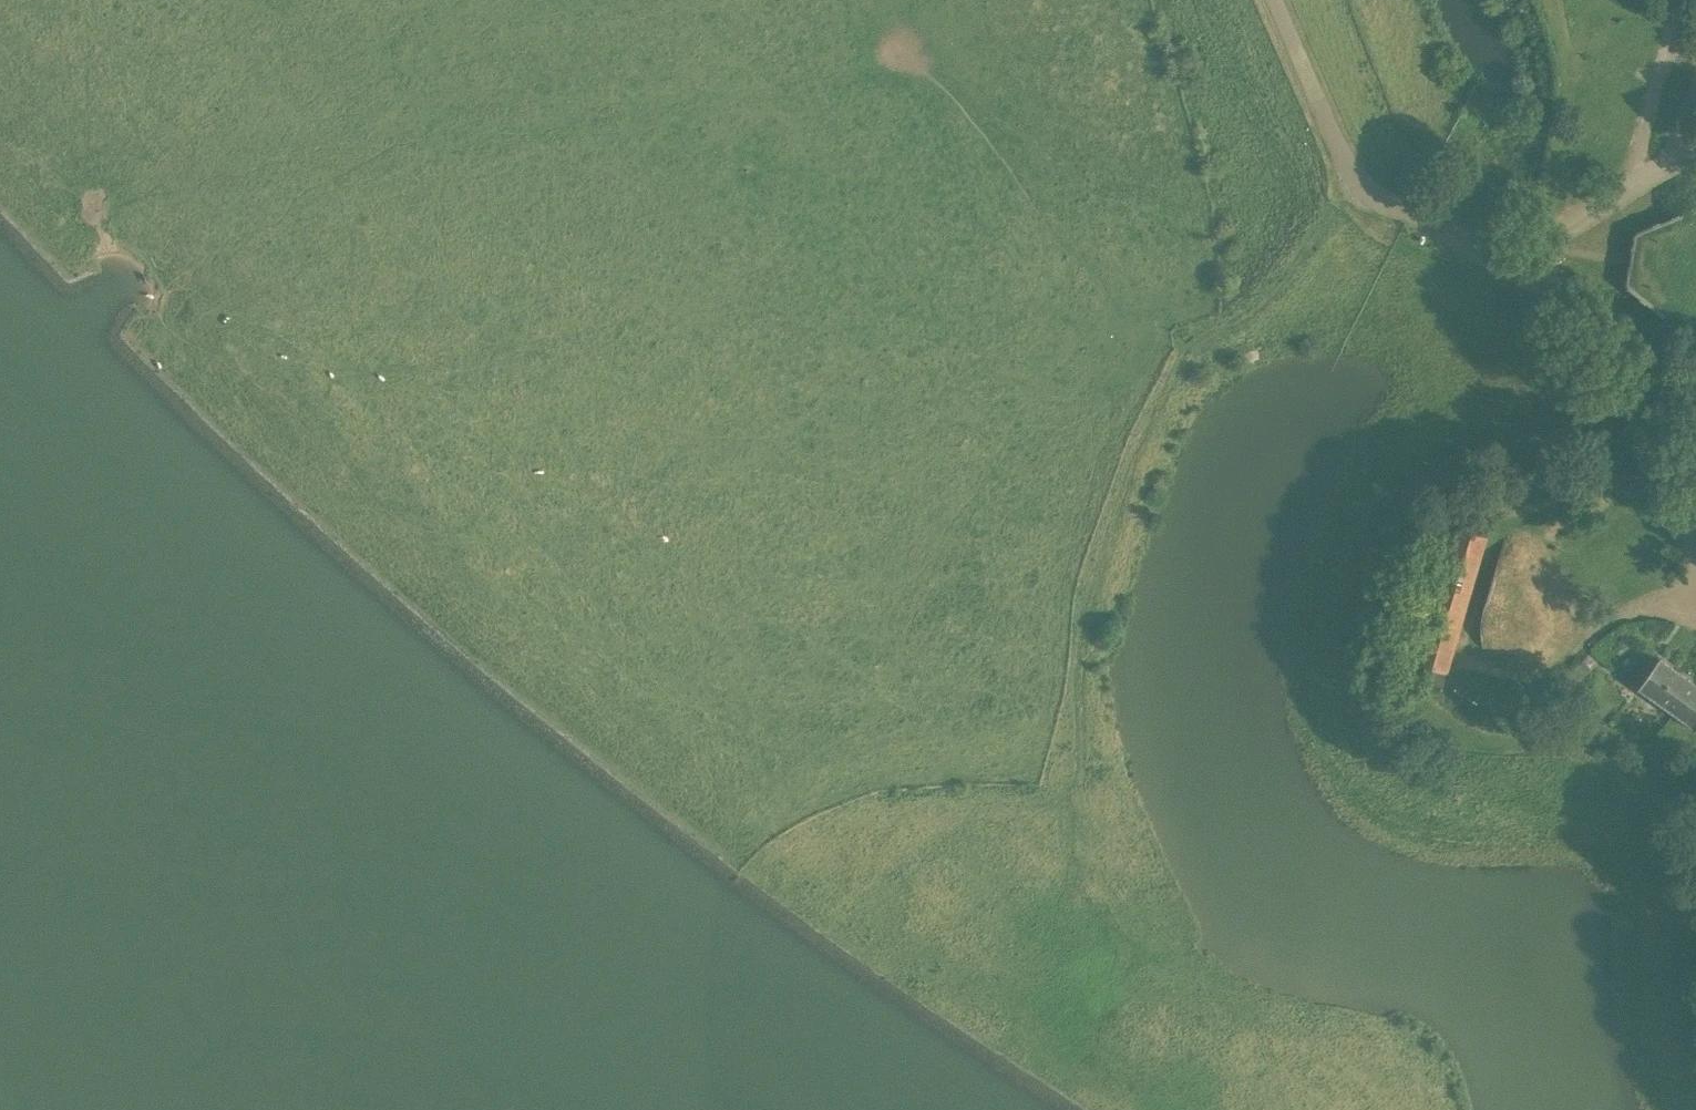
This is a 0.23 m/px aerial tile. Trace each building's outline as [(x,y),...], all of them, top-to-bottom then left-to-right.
[(1489,537),(1492,524),(1463,516),(1460,527),(1458,526),(1419,663),(1425,665),(1420,680),(1445,687),(1487,537),(1489,537)] [(1662,658),(1641,687),(1695,726),(1695,725),(1695,682),(1662,658)]
